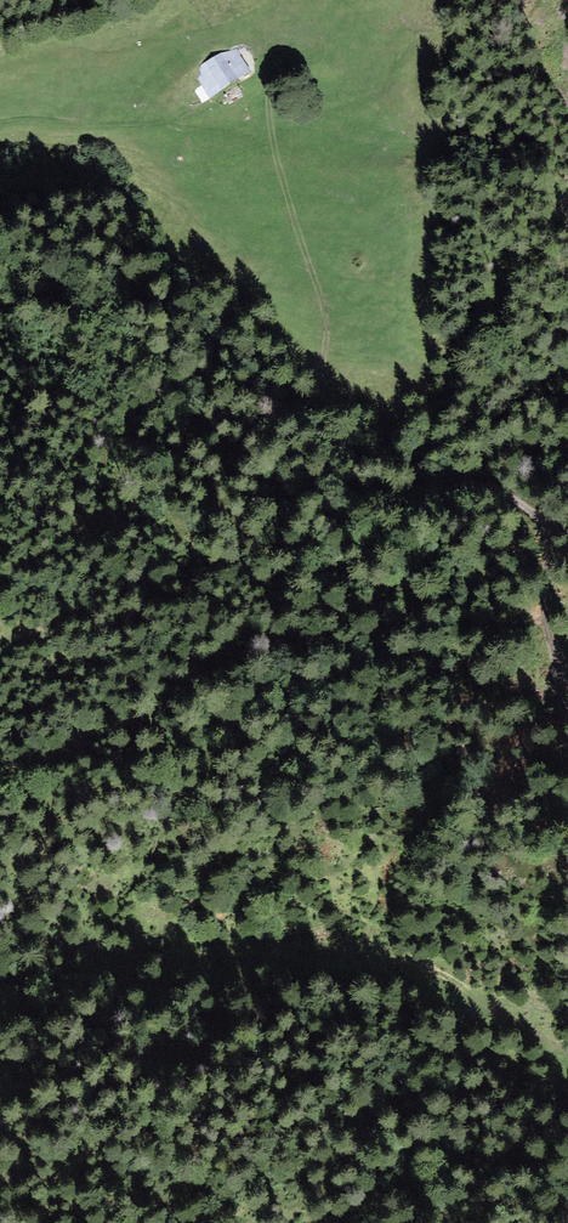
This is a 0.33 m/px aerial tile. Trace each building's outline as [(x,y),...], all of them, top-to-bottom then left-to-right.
[(234,46),(202,65),(198,79),(202,86),(195,90),(202,102),(250,73),(234,46)]
